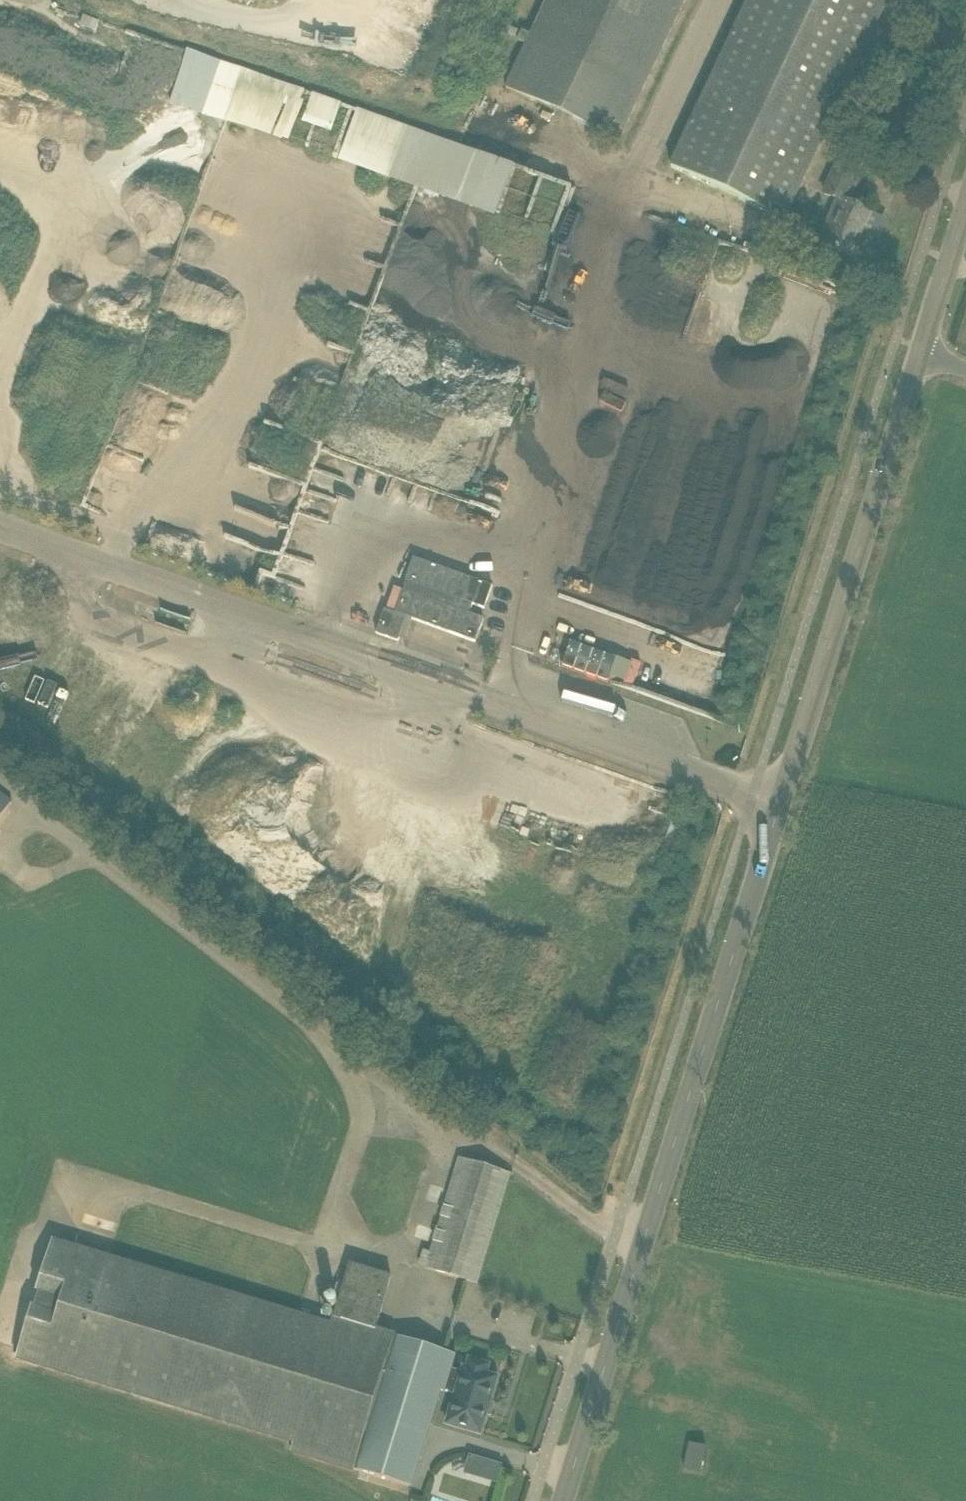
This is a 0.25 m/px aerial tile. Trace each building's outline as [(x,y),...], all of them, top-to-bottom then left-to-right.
[(505,88),(619,141),(685,0),(547,0),(505,88)] [(670,167),(785,221),(889,0),(748,0),(670,167)] [(500,214),(517,160),(215,61),(197,115),(500,214)] [(847,203),(859,175),(837,166),(825,194),(838,200),(819,243),(852,257),(871,213),(847,203)] [(639,323),(687,338),(718,238),(651,217),(627,295),(646,301),(639,323)] [(484,608),(492,586),(415,559),(395,613),(385,609),(376,633),(399,641),(407,618),(476,642),(484,619),(469,613),(472,604),(484,608)] [(618,657),(609,654),(606,665),(554,649),(551,662),(611,680),(618,657)] [(11,802),(0,794),(0,817),(11,802)] [(477,1283),(510,1174),(460,1159),(426,1267),(477,1283)] [(350,1263),(334,1318),(332,1323),(52,1239),(15,1361),(295,1444),(293,1450),(412,1487),(441,1390),(445,1391),(445,1390),(457,1393),(447,1424),(480,1433),(497,1378),(485,1374),(488,1365),(469,1359),(466,1369),(464,1368),(462,1376),(450,1372),(456,1354),(375,1330),(392,1276),(372,1271),(350,1263)] [(685,1468),(701,1473),(707,1448),(691,1444),(685,1468)] [(470,1456),(465,1473),(496,1482),(501,1465),(470,1456)]
